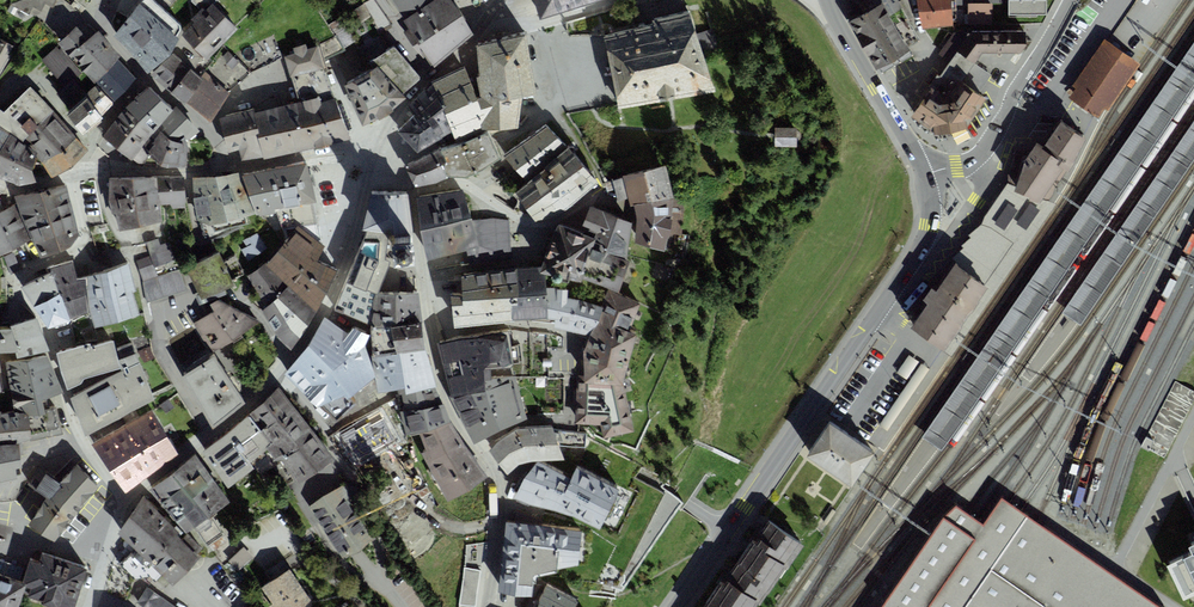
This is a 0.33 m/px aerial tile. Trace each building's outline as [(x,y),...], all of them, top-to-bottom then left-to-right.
[(11,4),(30,15),(34,7),(41,11),(45,4),(52,7),(56,0),(21,0),(11,4)] [(148,74),(169,55),(180,40),(175,36),(183,28),(153,0),(144,0),(114,36),(148,74)] [(402,16),(426,0),(392,0),(402,16)] [(450,0),(434,0),(404,22),(409,29),(404,32),(414,46),(423,58),(426,55),(433,64),(472,34),(456,7),(450,0)] [(589,5),(587,0),(534,0),(540,20),(589,5)] [(921,41),(898,0),(846,0),(853,12),(848,15),(851,21),(848,23),(876,70),(880,68),(883,73),(913,56),(908,48),(921,41)] [(921,29),(954,26),(951,0),(917,0),(921,29)] [(1047,0),(1009,1),(1009,18),(1037,17),(1037,15),(1047,15),(1047,0)] [(992,3),(968,4),(969,21),(992,20),(992,3)] [(191,19),(194,23),(220,47),(238,29),(212,4),(205,11),(202,8),(191,19)] [(653,26),(603,36),(608,62),(613,86),(618,105),(619,110),(715,92),(690,13),(652,21),(653,26)] [(207,60),(220,47),(194,23),(182,35),(207,60)] [(121,57),(97,32),(89,40),(76,26),(57,44),(94,83),(96,82),(118,61),(121,57)] [(953,33),(937,54),(950,62),(957,52),(975,64),(983,53),(1021,54),(1026,45),(1025,32),(953,33)] [(274,33),(232,55),(251,73),(283,58),(274,33)] [(345,86),(363,126),(378,119),(378,120),(386,116),(394,111),(393,110),(406,98),(402,95),(420,80),(420,77),(395,47),(388,50),(379,35),(359,48),(372,70),(345,86)] [(476,78),(478,103),(521,98),(537,95),(526,35),(499,40),(476,45),(479,77),(476,78)] [(336,36),(317,46),(322,61),(344,50),(336,36)] [(0,39),(0,74),(11,56),(8,55),(13,46),(0,39)] [(1068,98),(1098,119),(1104,110),(1107,112),(1140,64),(1104,40),(1072,86),(1075,89),(1068,98)] [(324,69),(322,61),(317,46),(307,50),(306,44),(293,48),(294,54),(285,57),(290,77),(324,69)] [(1193,76),(1193,45),(924,436),(940,446),(1193,76)] [(232,55),(225,46),(201,78),(185,104),(210,123),(230,93),(251,73),(232,55)] [(57,94),(72,111),(86,99),(89,96),(74,79),(81,73),(57,47),(41,61),(65,87),(57,94)] [(975,64),(957,52),(950,62),(939,77),(937,75),(929,87),(932,88),(941,94),(952,93),(959,81),(979,94),(988,80),(991,75),(975,64)] [(151,75),(171,93),(191,69),(173,53),(151,75)] [(136,80),(118,61),(96,82),(114,101),(136,80)] [(442,108),(474,93),(465,67),(437,79),(431,82),(442,108)] [(201,78),(191,69),(171,93),(185,104),(201,78)] [(290,77),(298,103),(319,98),(321,102),(335,98),(324,69),(290,77)] [(932,88),(911,118),(936,135),(967,128),(971,123),(987,100),(979,94),(959,81),(952,93),(941,94),(932,88)] [(408,107),(415,115),(438,141),(452,132),(442,108),(431,82),(408,107)] [(30,87),(4,112),(0,109),(0,127),(22,143),(53,112),(30,87)] [(86,99),(102,117),(115,106),(98,87),(89,96),(86,99)] [(150,87),(125,108),(103,136),(142,166),(148,157),(140,149),(158,129),(172,110),(150,87)] [(474,93),(442,108),(452,132),(456,141),(482,130),(478,103),(474,93)] [(298,103),(287,106),(297,152),(304,151),(325,147),(350,140),(335,98),(321,102),(319,98),(298,103)] [(518,129),(521,98),(478,103),(482,130),(518,129)] [(72,111),(67,116),(83,134),(102,117),(86,99),(72,111)] [(264,160),(297,152),(287,106),(254,113),(264,157),(264,160)] [(166,168),(188,168),(186,144),(200,132),(177,107),(172,110),(158,129),(140,149),(148,157),(160,166),(166,168)] [(242,162),(264,157),(254,113),(254,111),(220,118),(228,153),(239,151),(242,162)] [(37,158),(41,163),(76,137),(53,112),(22,143),(39,154),(37,158)] [(417,153),(438,141),(415,115),(398,133),(408,143),(417,153)] [(1064,311),(1079,322),(1193,156),(1193,120),(1064,311)] [(963,248),(952,258),(955,264),(949,272),(936,291),(932,288),(923,301),(927,304),(910,328),(943,352),(989,288),(1049,201),(1054,194),(1056,188),(1071,169),(1076,164),(1074,162),(1085,141),(1061,123),(1044,147),(1036,143),(1027,156),(1015,151),(1008,172),(1007,182),(984,216),(981,224),(969,235),(971,238),(961,246),(963,248)] [(0,127),(0,180),(19,186),(36,183),(32,171),(37,158),(39,154),(22,143),(0,127)] [(564,146),(547,127),(503,156),(525,180),(564,146)] [(797,128),(775,128),(775,148),(797,148),(797,128)] [(500,158),(488,132),(462,144),(437,151),(448,178),(464,179),(483,170),(500,158)] [(88,150),(76,137),(41,163),(51,178),(72,167),(88,150)] [(548,221),(596,183),(570,149),(514,193),(538,223),(548,221)] [(448,178),(437,151),(419,159),(408,165),(417,187),(433,185),(448,178)] [(242,174),(257,214),(258,214),(260,217),(276,213),(314,203),(317,203),(311,180),(306,161),(273,168),(242,174)] [(665,166),(606,183),(607,192),(615,191),(618,202),(628,199),(630,207),(634,206),(637,221),(636,243),(668,252),(675,199),(665,166)] [(192,179),(197,221),(209,242),(239,228),(239,225),(247,224),(245,218),(257,214),(242,174),(192,179)] [(186,208),(183,178),(155,177),(110,179),(109,202),(119,231),(162,222),(160,205),(170,205),(173,209),(186,208)] [(32,239),(41,259),(69,249),(79,236),(67,185),(14,198),(17,203),(32,239)] [(412,237),(407,192),(373,191),(363,229),(368,230),(389,235),(392,235),(392,239),(394,260),(414,258),(412,237)] [(418,197),(427,261),(462,253),(479,247),(472,220),(463,191),(418,197)] [(989,288),(943,352),(950,357),(1055,205),(1049,201),(989,288)] [(32,239),(17,203),(0,212),(0,257),(32,239)] [(321,243),(314,203),(276,213),(283,230),(298,227),(321,243)] [(596,233),(595,239),(583,280),(619,293),(629,262),(627,260),(633,224),(589,207),(582,227),(596,233)] [(511,259),(509,221),(472,220),(479,247),(462,253),(462,265),(511,259)] [(582,283),(583,280),(595,239),(557,226),(542,269),(540,274),(544,275),(582,283)] [(288,287),(316,312),(336,272),(318,261),(325,246),(321,243),(298,227),(266,264),(288,287)] [(347,279),(334,310),(370,325),(379,292),(389,267),(390,263),(385,260),(389,235),(368,230),(347,279)] [(267,248),(257,233),(243,241),(247,247),(242,249),(248,261),(267,248)] [(146,242),(150,256),(155,268),(175,261),(169,242),(160,245),(158,238),(146,242)] [(11,275),(21,270),(13,253),(3,257),(11,275)] [(202,301),(234,285),(232,281),(244,275),(235,255),(223,261),(220,253),(186,269),(202,301)] [(136,260),(143,281),(157,276),(155,268),(150,256),(136,260)] [(48,268),(50,273),(70,320),(90,312),(85,278),(77,280),(72,261),(48,268)] [(90,312),(94,329),(140,316),(133,293),(137,292),(129,263),(85,278),(90,312)] [(248,276),(268,306),(288,287),(266,264),(248,276)] [(179,269),(157,276),(143,281),(150,303),(186,291),(179,269)] [(451,295),(455,329),(549,319),(546,289),(544,275),(540,274),(542,269),(461,277),(463,294),(451,295)] [(48,328),(70,320),(50,273),(23,288),(48,328)] [(292,350),(316,312),(288,287),(268,306),(262,312),(276,336),(292,350)] [(590,337),(602,307),(568,297),(568,291),(546,289),(549,319),(555,321),(554,328),(590,337)] [(623,386),(637,336),(629,333),(640,305),(608,290),(602,307),(590,337),(583,355),(583,383),(623,386)] [(373,356),(424,347),(418,291),(379,292),(370,325),(373,356)] [(211,352),(260,321),(219,300),(211,304),(215,311),(194,322),(211,352)] [(16,358),(49,351),(36,318),(11,326),(16,352),(16,358)] [(354,396),(375,378),(365,345),(370,333),(354,326),(348,334),(325,319),(286,375),(319,409),(322,408),(336,422),(359,400),(354,396)] [(16,352),(11,326),(0,327),(0,353),(16,352)] [(508,330),(478,335),(483,367),(491,367),(513,365),(508,330)] [(491,378),(491,367),(483,367),(478,335),(437,342),(451,396),(485,390),(485,379),(491,378)] [(118,360),(113,341),(91,347),(90,344),(58,354),(68,389),(80,384),(83,379),(121,368),(118,360)] [(378,394),(404,389),(405,395),(437,388),(424,347),(373,356),(378,394)] [(85,436),(154,399),(136,353),(118,360),(121,368),(121,370),(71,397),(85,436)] [(919,361),(909,354),(897,372),(907,379),(919,361)] [(244,402),(214,355),(184,374),(213,426),(244,402)] [(63,393),(47,356),(5,363),(14,413),(25,412),(30,416),(45,415),(44,410),(42,401),(63,393)] [(929,368),(921,362),(879,424),(887,430),(929,368)] [(515,375),(491,378),(485,379),(485,390),(451,396),(474,442),(527,417),(515,375)] [(1176,382),(1142,447),(1164,458),(1193,401),(1193,391),(1176,382)] [(634,431),(623,386),(583,383),(576,383),(575,425),(602,426),(602,435),(614,436),(634,431)] [(252,413),(263,429),(293,408),(278,388),(252,413)] [(403,412),(441,405),(437,388),(405,395),(402,396),(403,412)] [(384,399),(349,420),(361,441),(397,420),(384,399)] [(441,405),(403,412),(400,413),(406,436),(420,434),(451,423),(444,404),(441,405)] [(32,441),(63,435),(56,408),(44,410),(45,415),(30,416),(32,439),(32,441)] [(315,435),(293,408),(263,429),(261,431),(272,446),(267,450),(277,463),(282,460),(315,435)] [(32,439),(30,416),(25,412),(14,413),(1,414),(1,412),(0,412),(0,442),(32,439)] [(178,455),(151,412),(92,445),(113,476),(126,493),(137,484),(178,455)] [(249,416),(226,434),(250,463),(267,450),(272,446),(261,431),(249,416)] [(448,502),(488,477),(451,423),(420,434),(426,452),(421,454),(448,502)] [(529,460),(563,458),(551,425),(515,427),(487,448),(507,473),(517,463),(529,460)] [(807,457),(852,488),(874,455),(829,425),(807,457)] [(254,468),(250,463),(226,434),(201,452),(229,488),(254,468)] [(335,461),(315,435),(282,460),(299,484),(335,461)] [(17,479),(16,470),(22,468),(19,445),(0,446),(0,483),(17,479)] [(149,490),(168,513),(213,479),(194,454),(149,490)] [(573,478),(540,461),(516,498),(538,507),(557,510),(600,528),(621,488),(577,468),(573,478)] [(78,513),(99,486),(75,467),(60,485),(39,468),(26,484),(46,500),(28,523),(54,543),(78,513)] [(230,502),(213,479),(168,513),(186,534),(195,529),(211,518),(230,502)] [(310,507),(343,558),(372,539),(350,505),(347,483),(310,507)] [(147,561),(149,564),(177,536),(180,533),(144,496),(118,534),(123,538),(138,552),(134,557),(143,565),(147,561)] [(1104,568),(1037,523),(1019,511),(1007,503),(1002,499),(984,526),(975,520),(965,513),(956,507),(943,518),(882,606),(1161,606),(1104,568)] [(224,535),(211,518),(195,529),(208,546),(224,535)] [(752,542),(737,565),(771,588),(784,568),(788,571),(805,546),(767,520),(752,542)] [(582,530),(506,521),(499,591),(532,594),(534,573),(579,563),(582,530)] [(7,543),(9,529),(0,527),(0,542),(7,543)] [(181,540),(177,536),(149,564),(172,586),(200,559),(196,555),(202,549),(188,534),(181,540)] [(1188,545),(1192,553),(1166,565),(1182,599),(1193,594),(1193,542),(1188,545)] [(244,547),(229,561),(238,572),(254,558),(244,547)] [(88,568),(48,554),(42,552),(39,562),(30,559),(22,583),(27,585),(23,595),(44,602),(43,603),(55,606),(59,606),(62,606),(74,606),(88,568)] [(283,560),(266,572),(264,573),(270,583),(262,588),(273,605),(270,606),(306,606),(312,603),(283,560)] [(708,606),(709,606),(758,606),(771,588),(737,565),(723,585),(708,606)] [(480,570),(464,568),(460,605),(467,606),(476,606),(480,570)] [(27,585),(22,583),(0,576),(0,606),(19,606),(23,595),(27,585)] [(580,599),(547,583),(540,598),(537,606),(576,606),(580,599)] [(147,588),(136,605),(139,606),(175,606),(147,588)]
